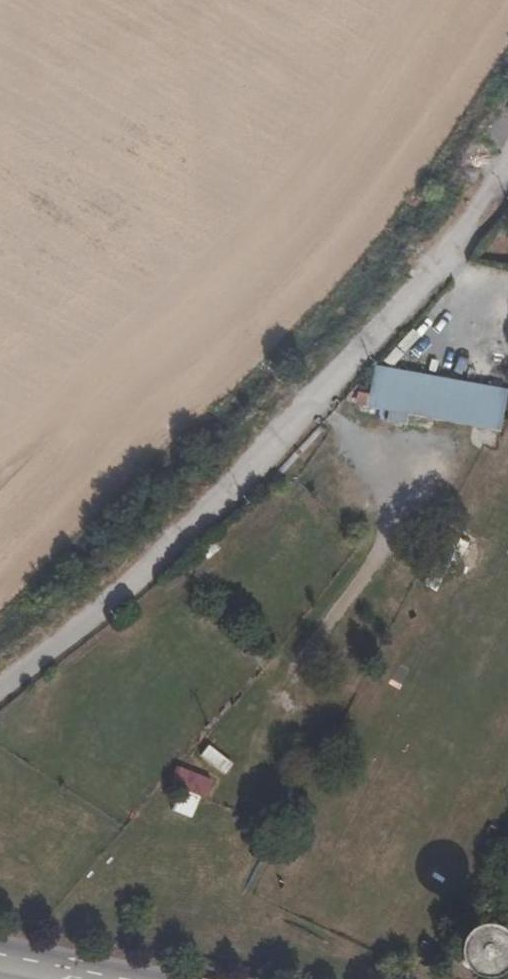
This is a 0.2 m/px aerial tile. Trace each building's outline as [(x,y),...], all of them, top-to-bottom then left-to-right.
[(370,367),(363,410),(386,414),(384,423),(405,426),(407,418),(498,433),(506,390),(370,367)] [(475,545),(469,559),(478,564),(484,549),(475,545)] [(206,747),(199,757),(223,774),(230,764),(206,747)] [(175,767),(168,785),(180,790),(171,812),(193,820),(208,780),(175,767)] [(462,967),(469,971),(476,971),(482,966),(485,960),(484,952),(479,947),(472,945),(465,947),(460,953),(459,960),(462,967)]
